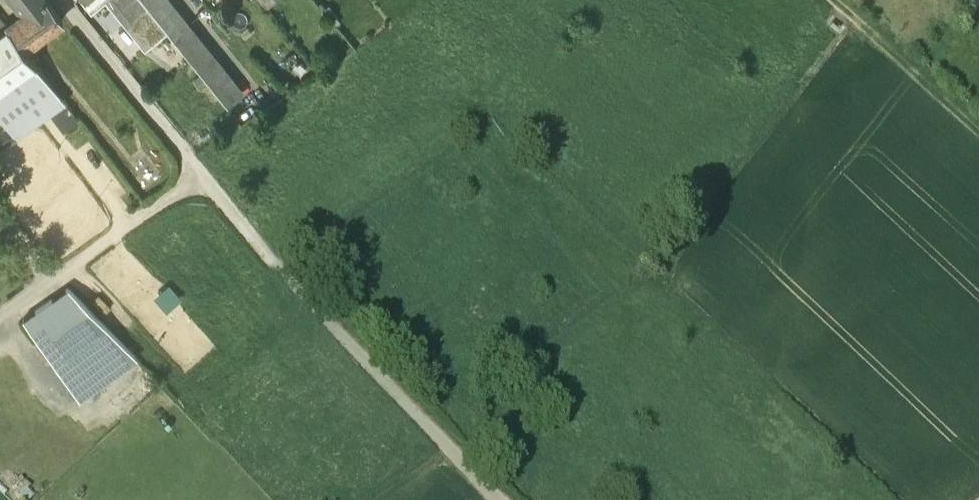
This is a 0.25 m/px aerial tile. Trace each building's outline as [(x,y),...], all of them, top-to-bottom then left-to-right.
[(45,0),(14,0),(27,20),(49,4),(45,0)] [(135,35),(157,17),(144,0),(88,0),(90,3),(87,6),(96,17),(110,6),(135,35)] [(157,17),(172,36),(233,110),(250,96),(172,0),(144,0),(157,17)] [(276,0),(259,0),(270,12),(279,4),(276,0)] [(27,20),(11,32),(13,33),(29,54),(67,25),(50,3),(49,4),(27,20)] [(157,17),(135,35),(150,54),(172,36),(157,17)] [(0,23),(0,38),(2,41),(13,33),(11,32),(7,26),(4,28),(0,23)] [(40,68),(29,54),(13,33),(2,41),(0,43),(0,97),(40,68)] [(20,144),(70,108),(40,68),(0,97),(0,116),(20,144)] [(140,361),(73,291),(27,323),(83,402),(140,361)]
